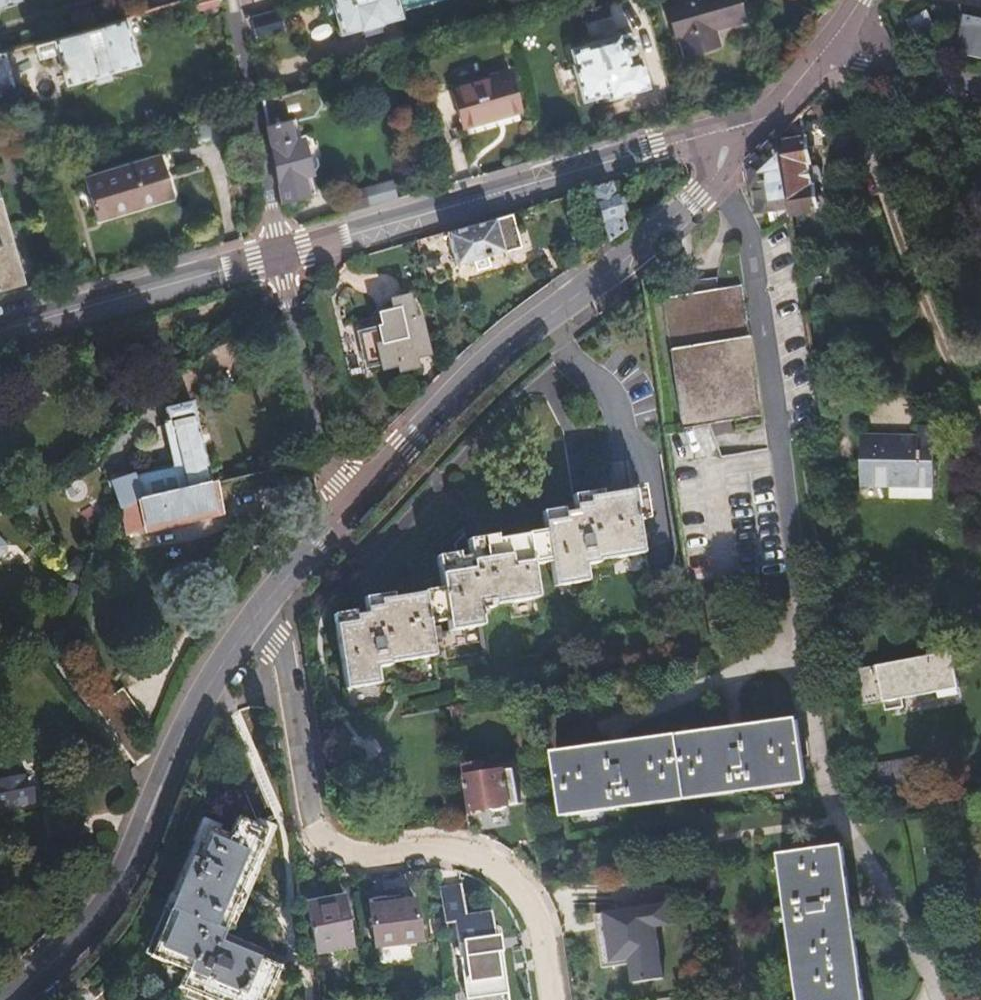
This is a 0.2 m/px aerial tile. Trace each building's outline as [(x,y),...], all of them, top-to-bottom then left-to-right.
[(394,0),(330,0),(339,35),(399,19),(394,0)] [(725,0),(662,0),(673,40),(679,39),(684,56),(719,46),(714,28),(731,23),(725,0)] [(731,23),(744,20),(738,0),(725,0),(731,23)] [(284,30),(278,9),(251,16),(258,38),(284,30)] [(135,55),(120,12),(79,25),(31,40),(35,52),(55,46),(65,78),(135,55)] [(927,12),(907,22),(916,42),(936,32),(927,12)] [(969,51),(980,54),(980,22),(974,21),(969,51)] [(618,38),(568,52),(573,68),(569,69),(578,103),(605,95),(606,99),(645,87),(637,58),(627,61),(624,52),(632,49),(634,44),(632,36),(625,32),(619,33),(618,38)] [(0,50),(0,94),(15,90),(4,49),(0,50)] [(506,70),(456,84),(467,123),(517,109),(506,70)] [(292,117),(287,92),(261,100),(281,203),(311,198),(309,189),(305,190),(300,163),(305,162),(297,116),(292,117)] [(748,161),(749,166),(752,181),(756,180),(759,203),(788,199),(779,142),(778,133),(769,143),(748,161)] [(788,199),(790,214),(797,213),(796,208),(815,205),(813,186),(807,186),(804,163),(808,162),(805,137),(779,142),(788,199)] [(164,152),(86,174),(99,217),(176,195),(164,152)] [(359,188),(363,203),(394,196),(391,181),(359,188)] [(610,181),(590,187),(608,240),(626,227),(610,181)] [(23,283),(0,198),(0,290),(23,283)] [(519,246),(509,211),(491,215),(492,220),(445,234),(454,266),(519,246)] [(743,284),(663,297),(683,428),(736,420),(737,430),(765,426),(743,284)] [(383,325),(359,330),(365,362),(378,359),(379,367),(395,363),(396,368),(413,365),(411,357),(425,355),(413,296),(391,300),(393,311),(381,313),(383,325)] [(114,472),(122,507),(211,486),(214,485),(193,401),(166,408),(170,423),(166,424),(176,467),(135,476),(133,467),(114,472)] [(861,487),(891,489),(892,481),(934,482),(935,429),(918,429),(917,440),(862,439),(861,487)] [(892,481),(891,489),(892,491),(934,492),(934,482),(892,481)] [(211,486),(122,507),(127,527),(216,507),(211,486)] [(544,522),(545,532),(550,561),(553,585),(586,581),(584,565),(598,563),(597,559),(642,553),(633,491),(588,498),(589,504),(573,506),(574,511),(563,513),(564,519),(544,522)] [(545,532),(527,535),(532,564),(550,561),(545,532)] [(436,554),(441,586),(445,617),(448,629),(480,625),(478,609),(493,607),(493,602),(536,596),(532,564),(527,535),(497,539),(496,533),(466,538),(468,554),(456,555),(456,551),(436,554)] [(441,586),(423,589),(427,620),(445,617),(441,586)] [(427,620),(423,589),(378,595),(379,601),(364,603),(365,609),(354,611),(355,616),(335,620),(345,685),(376,680),(373,662),(387,660),(386,657),(432,651),(427,620)] [(959,692),(953,654),(856,670),(862,708),(883,704),(884,712),(903,709),(902,701),(959,692)] [(798,721),(554,749),(561,809),(805,781),(798,721)] [(916,755),(857,764),(863,802),(885,799),(884,794),(903,791),(902,784),(920,781),(916,755)] [(489,764),(470,766),(471,777),(490,775),(489,764)] [(28,801),(23,775),(10,778),(7,765),(0,767),(0,807),(28,801)] [(517,772),(507,773),(509,789),(519,788),(517,772)] [(490,775),(471,777),(475,811),(489,810),(496,814),(504,813),(509,807),(521,806),(519,788),(509,789),(507,773),(490,775)] [(147,959),(182,972),(176,988),(208,999),(263,999),(275,966),(274,965),(282,945),(266,939),(288,875),(262,865),(269,848),(263,824),(249,826),(229,818),(222,836),(198,827),(147,959)] [(842,849),(783,857),(802,999),(863,999),(842,849)] [(460,884),(439,888),(444,923),(454,922),(458,947),(453,950),(454,955),(459,957),(466,998),(505,993),(499,948),(490,949),(489,940),(494,939),(490,913),(465,916),(460,884)] [(305,900),(314,952),(351,947),(343,894),(305,900)] [(413,901),(368,907),(375,949),(419,942),(413,901)] [(671,925),(667,904),(650,907),(651,912),(624,916),(623,911),(604,914),(606,929),(596,930),(599,950),(609,949),(612,968),(630,965),(633,984),(663,980),(654,928),(671,925)] [(606,929),(604,914),(594,916),(596,930),(606,929)] [(490,949),(499,948),(498,939),(494,939),(489,940),(490,949)] [(602,970),(612,968),(609,949),(599,950),(602,970)]
